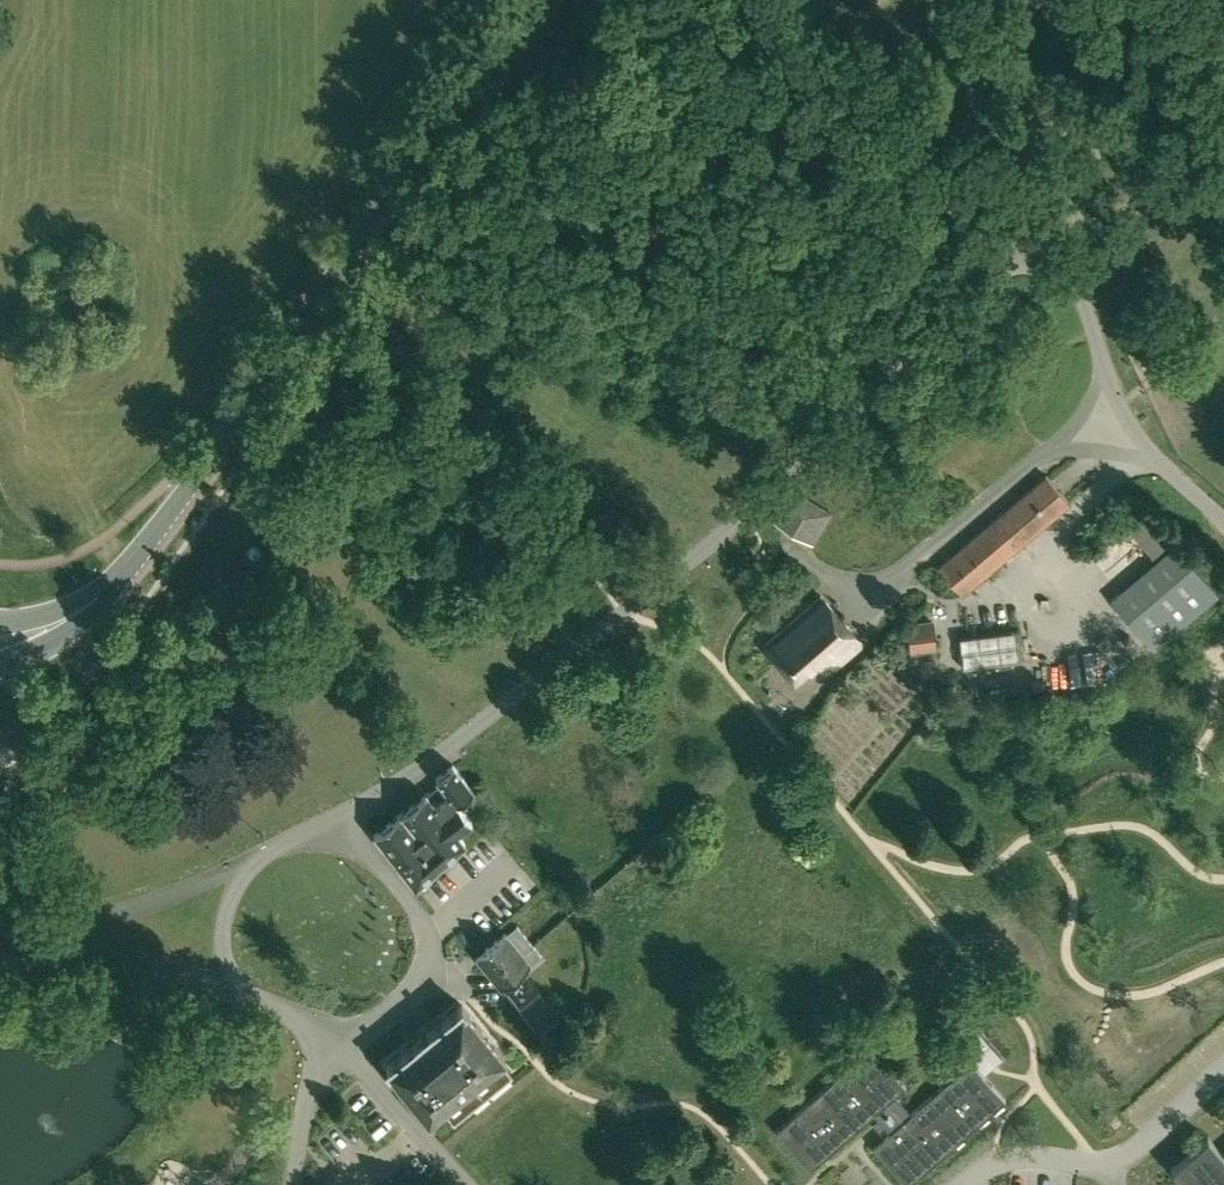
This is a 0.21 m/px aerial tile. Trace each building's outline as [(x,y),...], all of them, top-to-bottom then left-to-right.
[(1069,501),(1046,475),(937,569),(962,594),(1069,501)] [(816,547),(832,513),(789,487),(769,519),(816,547)] [(1111,599),(1152,649),(1217,593),(1176,544),(1111,599)] [(818,661),(831,675),(864,643),(820,595),(764,644),(796,681),(818,661)] [(910,649),(936,646),(933,618),(907,621),(910,649)] [(959,636),(963,667),(1021,660),(1017,629),(959,636)] [(416,886),(432,872),(443,862),(465,842),(457,833),(472,821),(457,803),(473,789),(454,764),(436,776),(448,793),(435,804),(425,792),(374,832),(416,886)] [(516,924),(515,925),(476,956),(501,987),(541,954),(516,924)] [(556,1012),(540,991),(519,1007),(534,1028),(556,1012)] [(444,1105),(453,1116),(509,1071),(500,1060),(505,1056),(462,1003),(386,1065),(429,1118),(444,1105)] [(874,1122),(880,1130),(885,1126),(890,1131),(873,1146),(907,1184),(1005,1099),(971,1060),(911,1112),(895,1094),(905,1085),(871,1046),(776,1130),(810,1169),(874,1113),(878,1118),(874,1122)] [(470,1125),(502,1098),(491,1086),(460,1112),(470,1125)] [(1186,1184),(1223,1184),(1223,1151),(1222,1153),(1208,1136),(1171,1168),(1186,1184)]
